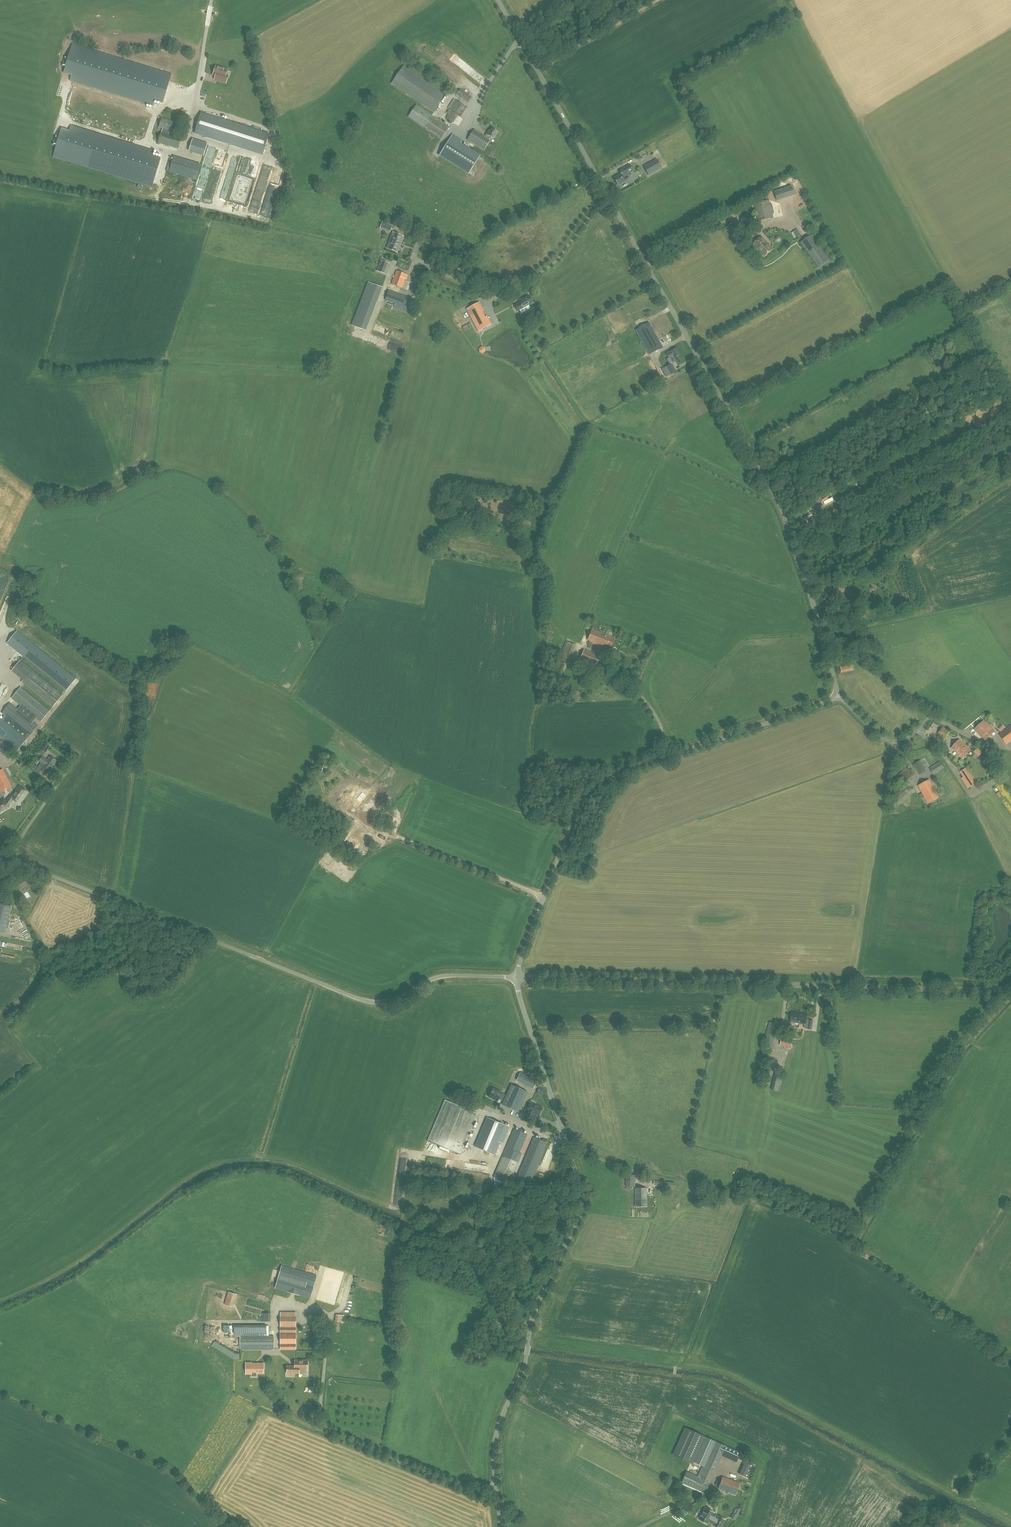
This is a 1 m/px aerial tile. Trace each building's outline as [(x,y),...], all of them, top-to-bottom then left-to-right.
[(82,50),(74,78),(157,104),(158,99),(166,102),(175,73),(167,71),(76,42),(75,48),(82,50)] [(215,79),(217,80),(226,83),(228,76),(226,75),(228,69),(216,66),(213,75),(216,76),(215,79)] [(403,67),(391,84),(434,113),(445,96),(403,67)] [(461,89),(458,92),(456,95),(461,99),(461,98),(462,97),(469,102),(472,98),(466,92),(461,89)] [(455,121),(458,116),(459,117),(460,117),(467,107),(466,107),(454,99),(448,108),(449,109),(447,113),(448,114),(446,116),(447,117),(446,118),(453,123),(455,121)] [(416,105),(408,117),(441,139),(449,127),(416,105)] [(195,133),(226,142),(232,122),(201,113),(195,133)] [(173,122),(162,119),(160,127),(163,128),(162,132),(166,133),(167,129),(171,130),(173,122)] [(269,134),(232,122),(226,142),(263,154),(269,134)] [(60,151),(59,157),(157,188),(166,159),(158,156),(160,151),(77,125),(68,153),(60,151)] [(494,139),(498,132),(492,128),(489,132),(488,132),(485,136),(490,139),(491,137),(494,139)] [(490,139),(485,136),(474,129),(468,140),(484,150),(490,140),(489,140),(490,139)] [(166,133),(162,132),(159,143),(178,149),(182,138),(166,133)] [(461,143),(463,140),(453,134),(439,156),(469,174),(480,155),(461,143)] [(193,139),(189,151),(204,156),(208,144),(193,139)] [(193,179),(198,163),(174,156),(169,172),(193,179)] [(657,159),(644,166),(649,175),(662,168),(657,159)] [(622,173),(626,181),(629,179),(627,174),(633,171),(630,165),(619,171),(621,173),(622,173)] [(622,173),(621,173),(613,178),(617,184),(620,183),(621,184),(626,181),(622,173)] [(795,195),(795,194),(792,186),(774,192),(777,201),(795,195)] [(772,213),(774,213),(772,204),(770,204),(769,200),(754,203),(758,221),(773,218),(772,213)] [(392,226),(382,222),(380,227),(391,231),(392,226)] [(734,236),(739,232),(732,223),(727,227),(734,236)] [(807,224),(802,227),(806,233),(810,229),(807,224)] [(386,248),(398,253),(404,236),(392,232),(386,248)] [(814,234),(800,243),(818,269),(832,260),(814,234)] [(765,256),(773,249),(761,236),(753,243),(765,256)] [(390,264),(380,260),(377,271),(386,274),(390,264)] [(408,275),(397,271),(391,284),(402,288),(405,279),(406,280),(408,276),(408,275)] [(382,287),(368,282),(351,325),(366,331),(382,287)] [(389,290),(385,300),(395,304),(398,294),(389,290)] [(520,302),(515,305),(518,311),(533,302),(529,295),(519,300),(520,302)] [(487,316),(485,317),(482,311),(484,310),(480,302),(466,309),(478,331),(492,324),(487,316)] [(650,355),(663,347),(649,323),(636,330),(650,355)] [(348,333),(353,335),(356,329),(350,327),(348,333)] [(676,361),(682,358),(676,348),(671,351),(670,351),(667,353),(669,358),(673,356),(676,361)] [(670,375),(677,371),(673,363),(666,367),(670,375)] [(925,397),(916,404),(919,407),(922,404),(925,409),(929,406),(926,403),(929,401),(928,399),(927,400),(925,397)] [(815,501),(800,509),(803,515),(818,506),(815,501)] [(592,629),(588,640),(597,644),(604,646),(610,649),(615,639),(608,636),(602,633),(592,629)] [(8,643),(15,649),(66,691),(76,679),(21,634),(17,631),(8,643)] [(566,641),(560,655),(562,656),(562,658),(569,661),(571,655),(565,653),(568,645),(572,647),(574,644),(566,641)] [(584,649),(580,659),(596,666),(601,655),(584,649)] [(557,660),(551,674),(562,678),(567,665),(567,664),(557,660)] [(852,671),(851,664),(840,667),(841,673),(852,671)] [(63,695),(32,670),(22,682),(53,707),(63,695)] [(50,711),(21,687),(12,698),(41,722),(50,711)] [(26,739),(29,735),(30,736),(38,725),(10,702),(2,713),(5,716),(2,719),(0,718),(0,736),(2,737),(18,750),(27,739),(26,739)] [(985,741),(994,731),(984,720),(974,730),(985,741)] [(1010,741),(1010,725),(999,734),(1007,745),(1010,741)] [(949,731),(943,727),(938,734),(945,739),(949,731)] [(0,742),(0,749),(10,758),(16,752),(3,740),(0,742)] [(970,750),(960,740),(951,748),(962,759),(970,750)] [(50,746),(46,743),(41,750),(45,752),(50,746)] [(50,771),(57,761),(51,756),(48,760),(42,756),(39,761),(45,765),(43,766),(50,771)] [(926,770),(920,760),(914,764),(920,774),(926,770)] [(934,775),(944,768),(940,762),(930,768),(934,775)] [(903,778),(906,784),(916,777),(911,769),(910,770),(909,767),(896,776),(900,781),(903,778)] [(12,787),(3,769),(0,770),(0,791),(0,792),(12,787)] [(973,783),(964,769),(960,772),(969,786),(973,783)] [(404,773),(397,780),(402,786),(410,778),(404,773)] [(929,779),(918,785),(922,793),(919,795),(921,798),(924,796),(928,804),(939,798),(929,779)] [(376,804),(382,809),(393,795),(398,789),(391,784),(376,804)] [(15,798),(13,800),(19,803),(22,798),(23,798),(28,792),(19,786),(12,796),(15,798)] [(12,796),(11,795),(6,802),(4,799),(0,801),(0,811),(1,812),(10,807),(9,806),(13,800),(15,798),(12,796)] [(375,813),(380,817),(384,813),(379,808),(375,813)] [(331,870),(349,881),(353,874),(335,863),(331,870)] [(33,887),(29,878),(17,885),(23,894),(33,887)] [(0,903),(0,932),(5,933),(11,906),(0,903)] [(799,1023),(800,1013),(792,1012),(791,1022),(799,1023)] [(800,1013),(799,1023),(805,1024),(805,1028),(811,1029),(812,1021),(809,1020),(809,1021),(806,1020),(807,1014),(800,1013)] [(765,1041),(766,1041),(764,1045),(771,1047),(772,1043),(773,1043),(778,1024),(770,1022),(765,1041)] [(792,1048),(794,1040),(782,1037),(780,1045),(792,1048)] [(534,1089),(538,1081),(520,1073),(516,1081),(534,1089)] [(779,1092),(783,1076),(776,1074),(771,1089),(779,1092)] [(493,1089),(489,1097),(498,1101),(499,1099),(504,1101),(502,1104),(502,1105),(519,1112),(528,1092),(512,1085),(507,1095),(502,1093),(502,1092),(493,1089)] [(478,1114),(445,1100),(428,1141),(441,1146),(439,1149),(442,1150),(443,1148),(461,1155),(478,1114)] [(539,1115),(542,1108),(530,1103),(527,1110),(528,1110),(526,1115),(533,1118),(535,1113),(539,1115)] [(507,1126),(487,1118),(475,1147),(495,1155),(507,1126)] [(518,1162),(516,1162),(527,1135),(514,1129),(494,1177),(509,1184),(518,1162)] [(515,1181),(529,1187),(531,1180),(547,1143),(534,1137),(515,1181)] [(626,1175),(626,1187),(635,1187),(635,1175),(626,1175)] [(678,1185),(675,1185),(675,1183),(668,1182),(660,1180),(660,1181),(654,1180),(654,1185),(659,1186),(667,1187),(667,1188),(674,1190),(677,1190),(678,1185)] [(647,1206),(647,1188),(635,1188),(636,1206),(636,1207),(647,1206)] [(497,1216),(498,1215),(501,1203),(494,1202),(491,1214),(497,1216)] [(282,1266),(276,1288),(310,1298),(317,1276),(282,1266)] [(232,1308),(235,1294),(229,1293),(225,1306),(232,1308)] [(268,1304),(269,1298),(257,1295),(256,1302),(268,1304)] [(271,1313),(261,1313),(261,1321),(271,1321),(271,1313)] [(280,1350),(288,1350),(296,1350),(296,1345),(296,1333),(296,1327),(297,1315),(280,1315),(280,1327),(280,1333),(280,1350)] [(265,1335),(265,1324),(233,1324),(233,1337),(239,1337),(239,1350),(256,1350),(256,1353),(273,1353),(273,1335),(265,1335)] [(296,1360),(296,1366),(287,1366),(287,1373),(299,1373),(299,1369),(308,1369),(308,1360),(296,1360)] [(257,1372),(257,1373),(263,1373),(263,1368),(264,1368),(264,1363),(257,1364),(251,1364),(251,1363),(246,1363),(246,1374),(251,1374),(251,1372),(256,1372),(257,1372)] [(682,1482),(687,1484),(706,1492),(722,1456),(736,1462),(741,1453),(727,1446),(704,1436),(685,1427),(672,1455),(692,1464),(694,1462),(702,1466),(698,1476),(691,1473),(687,1471),(682,1482)] [(857,1460),(851,1463),(854,1468),(860,1466),(857,1460)] [(755,1465),(746,1461),(740,1474),(749,1478),(755,1465)] [(735,1495),(740,1483),(723,1477),(719,1488),(735,1495)] [(705,1507),(699,1518),(708,1524),(709,1521),(714,1524),(713,1525),(717,1526),(721,1526),(725,1520),(719,1516),(718,1516),(714,1514),(714,1513),(705,1507)]
